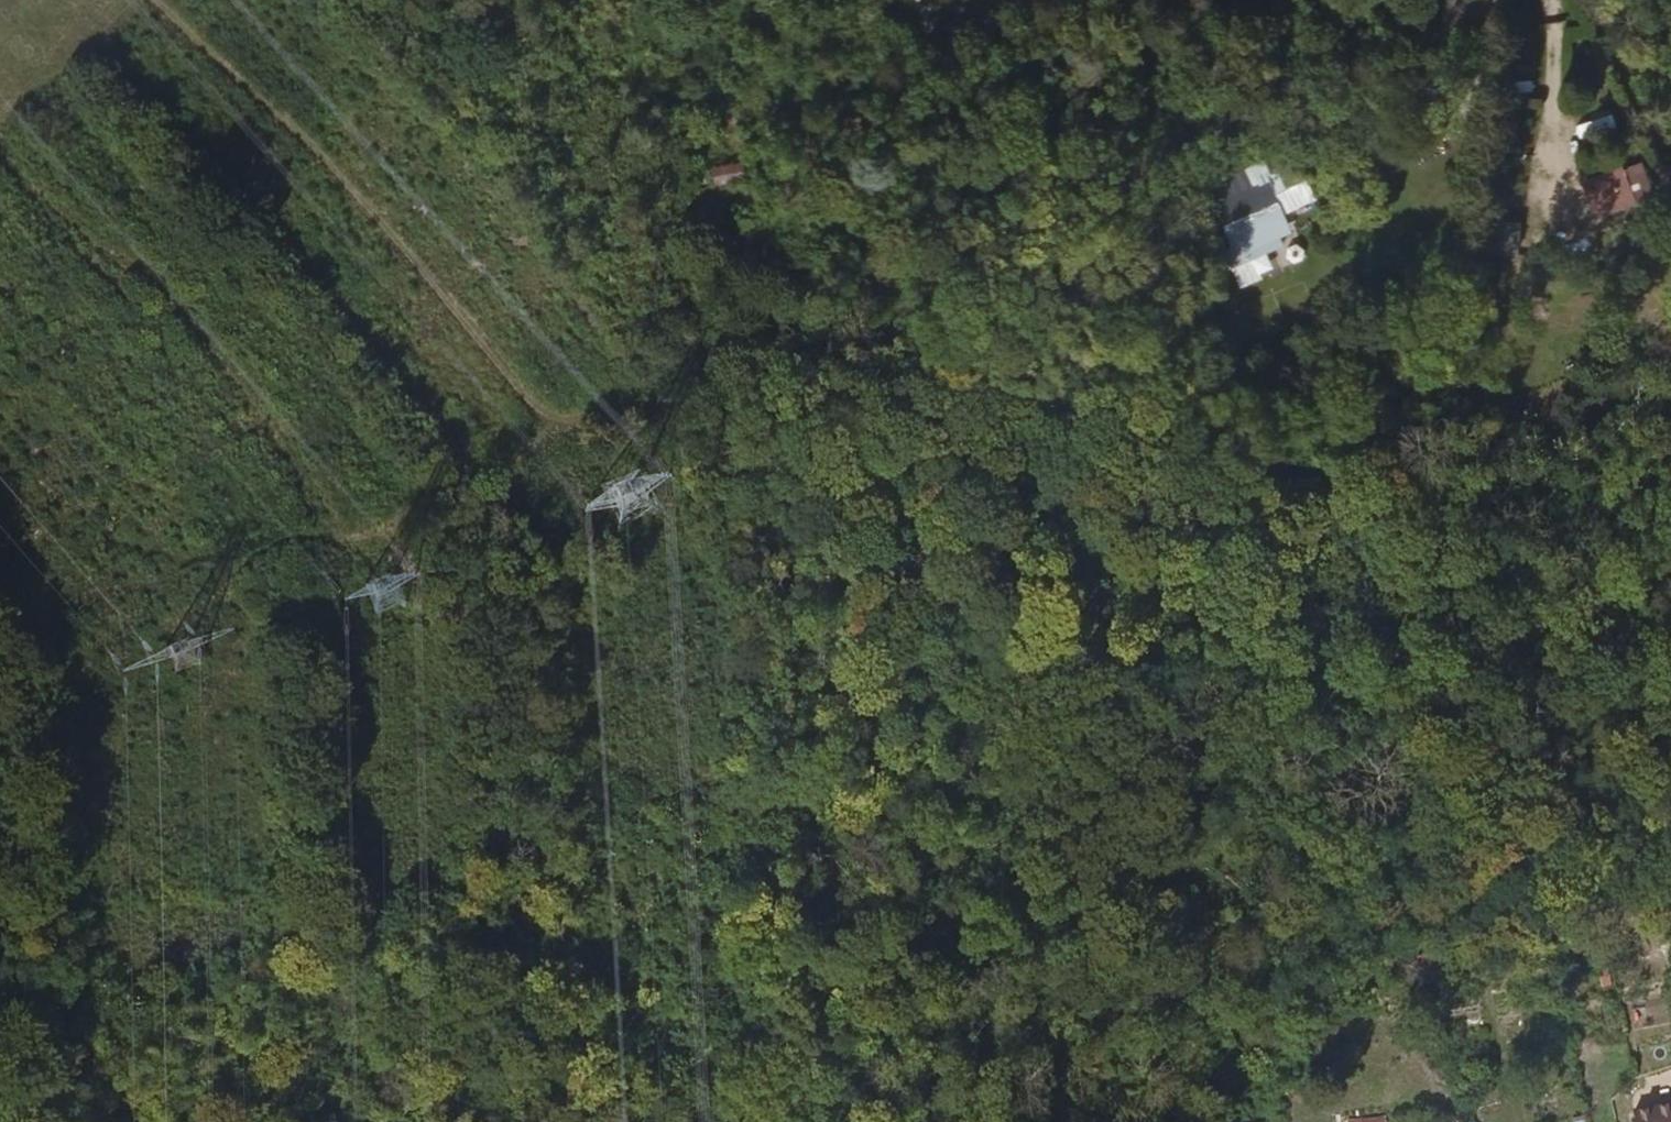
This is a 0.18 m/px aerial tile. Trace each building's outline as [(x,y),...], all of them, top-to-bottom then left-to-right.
[(1640,162),(1582,187),(1597,223),(1655,198),(1640,162)] [(710,167),(713,189),(747,185),(744,163),(710,167)] [(1222,252),(1239,291),(1263,281),(1253,258),(1293,241),(1261,166),(1208,189),(1233,248),(1222,252)] [(1295,243),(1256,260),(1263,277),(1302,260),(1295,243)] [(1636,1112),(1670,1103),(1670,1081),(1631,1092),(1636,1112)] [(1623,1121),(1670,1121),(1670,1109),(1623,1121)]
